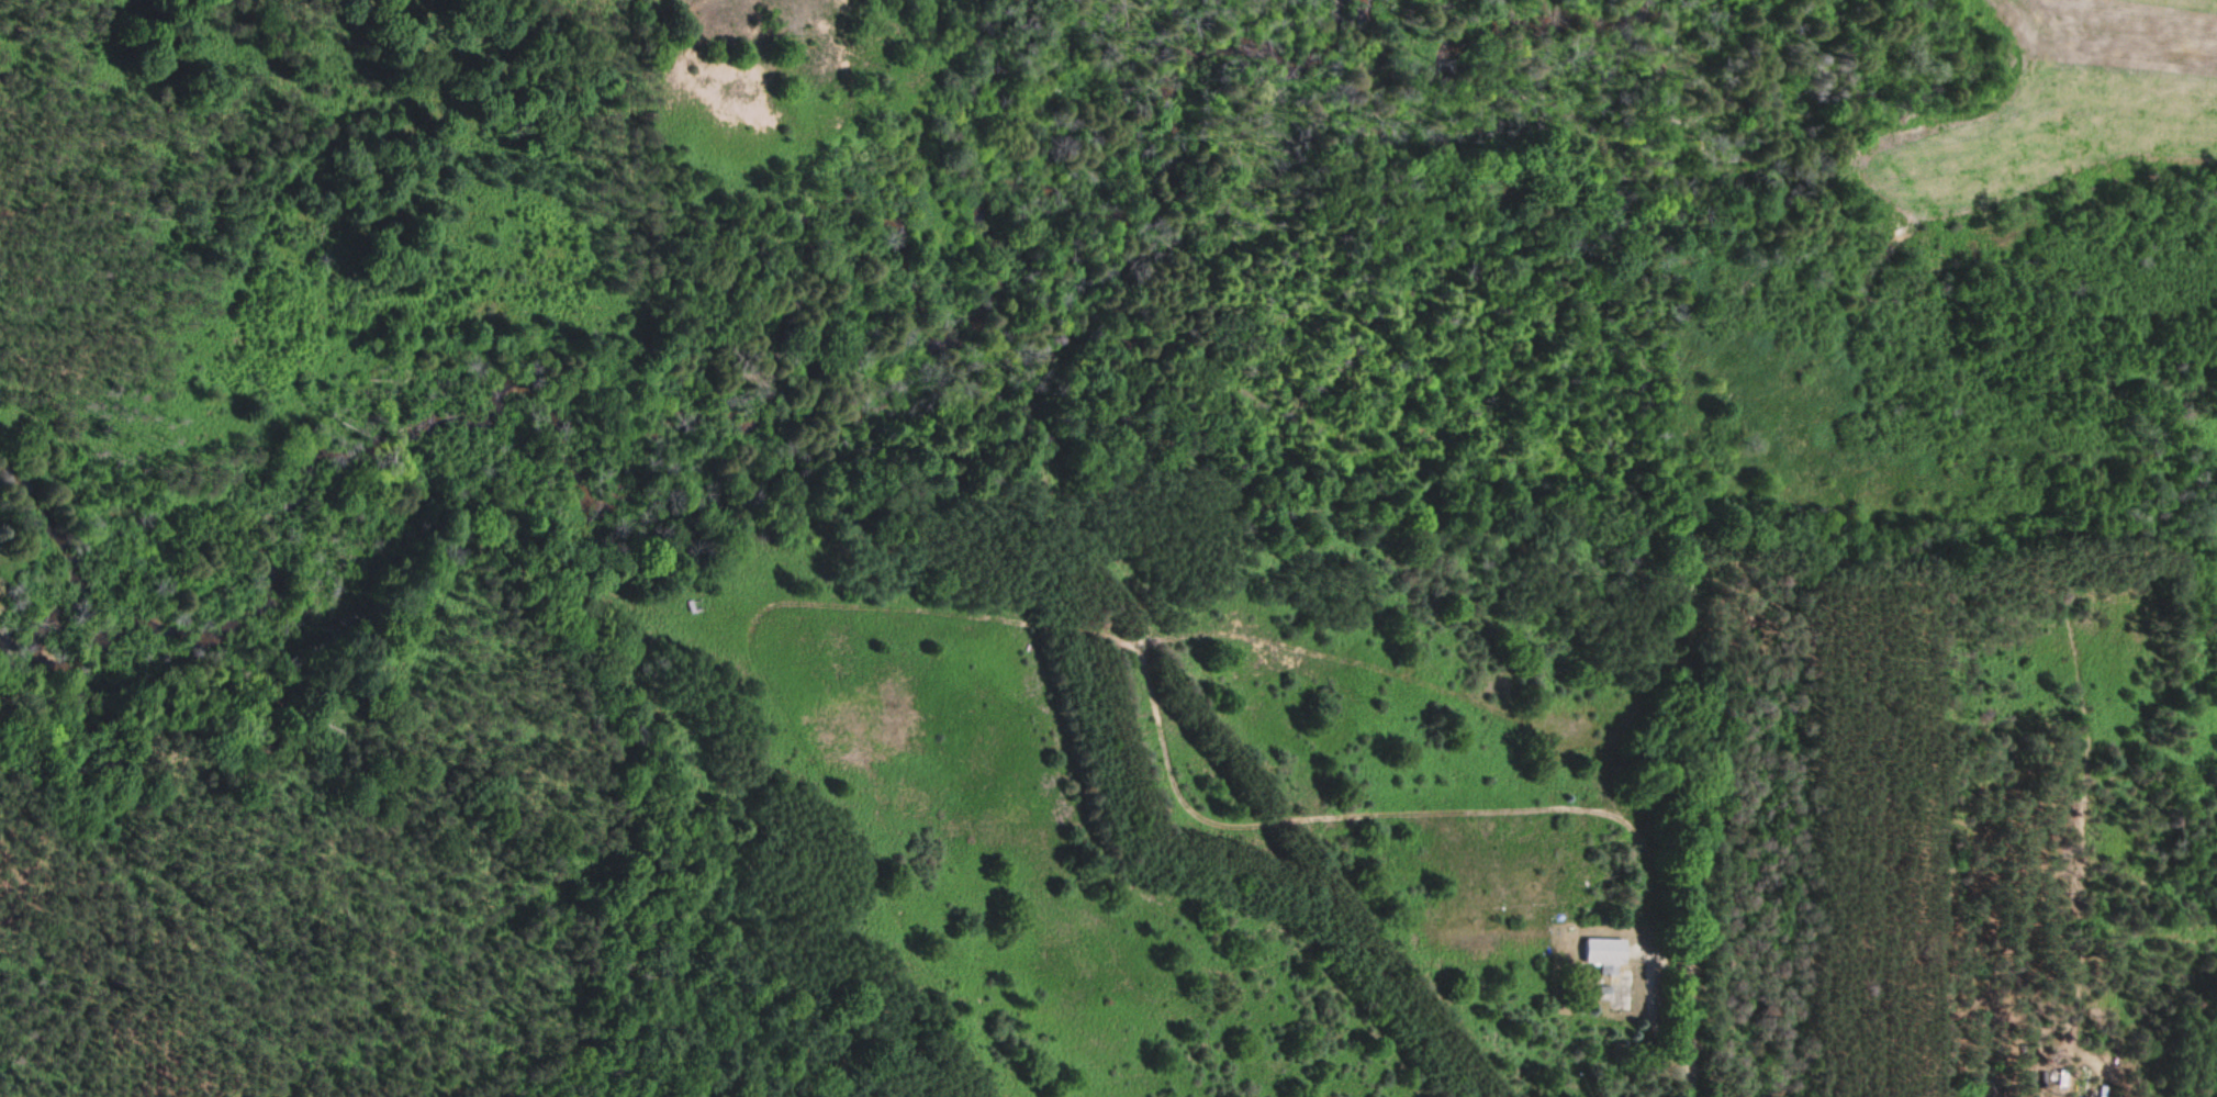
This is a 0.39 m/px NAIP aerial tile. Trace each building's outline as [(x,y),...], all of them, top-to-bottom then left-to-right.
[(1626,940),(1584,940),(1584,964),(1626,964),(1626,940)]
